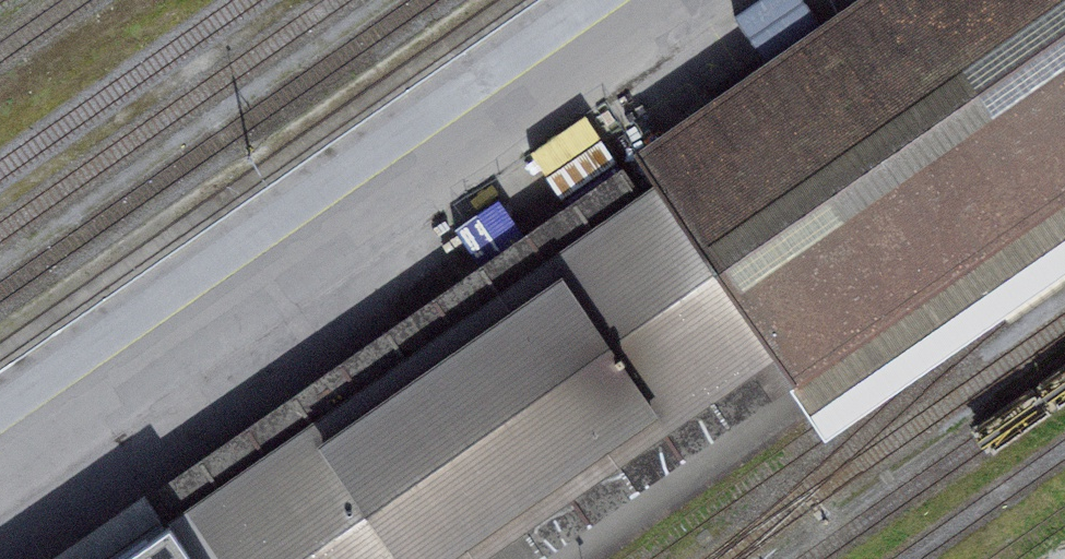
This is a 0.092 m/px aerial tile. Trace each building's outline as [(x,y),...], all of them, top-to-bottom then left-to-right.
[(631,148),(653,179),(776,353),(795,380),(1064,193),(1064,0),(846,0),(631,148)] [(147,489),(167,519),(638,190),(620,164),(147,489)] [(167,519),(196,558),(479,558),(776,353),(653,179),(638,190),(167,519)] [(795,380),(827,426),(1064,262),(1064,193),(795,380)] [(479,558),(536,558),(795,380),(776,353),(479,558)] [(167,519),(147,489),(45,558),(109,558),(167,519)] [(167,519),(109,558),(196,558),(167,519)]
